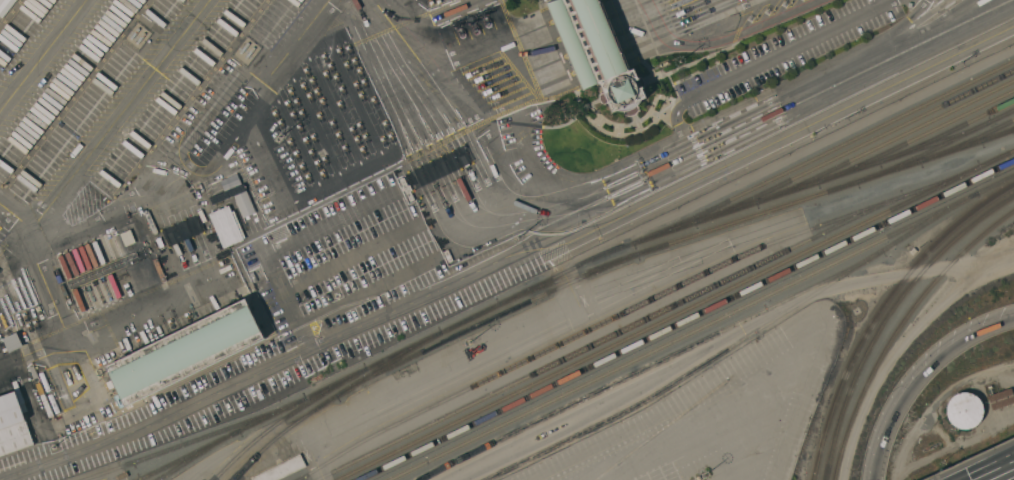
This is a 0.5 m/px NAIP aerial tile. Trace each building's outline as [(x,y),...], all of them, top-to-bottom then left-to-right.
[(546,3),(553,0),(601,0),(608,17),(630,70),(633,69),(637,78),(640,77),(642,77),(645,86),(645,88),(642,89),(645,98),(639,100),(636,104),(639,111),(634,115),(631,116),(628,117),(625,117),(622,111),(621,111),(617,110),(616,110),(611,111),(607,101),(604,105),(601,103),(599,101),(598,98),(599,94),(601,93),(604,93),(600,83),(597,83),(582,90),(560,38),(546,3)] [(243,184),(256,213),(243,218),(233,196),(213,205),(210,199),(243,184)] [(234,211),(245,238),(243,239),(243,240),(223,248),(209,214),(229,206),(231,212),(234,211)] [(158,233),(154,235),(143,213),(145,212),(144,211),(146,210),(146,211),(148,211),(158,233)] [(135,243),(125,247),(119,234),(130,230),(135,243)] [(164,246),(159,248),(156,241),(155,241),(155,240),(157,239),(156,238),(158,237),(158,238),(160,237),(164,246)] [(161,270),(165,278),(166,281),(162,283),(157,271),(152,260),(157,258),(161,270)] [(107,369),(106,367),(109,365),(245,299),(264,337),(146,395),(125,406),(107,369)] [(16,331),(23,345),(9,351),(3,337),(16,331)] [(51,390),(46,392),(38,374),(43,372),(51,390)] [(33,444),(0,456),(0,396),(15,391),(12,383),(16,381),(27,412),(22,413),(33,444)] [(1010,388),(1013,399),(1013,402),(992,411),(986,397),(1010,388)] [(981,419),(980,422),(977,424),(975,427),(972,428),(969,429),(965,430),(962,430),(959,430),(956,428),(953,427),(950,425),(948,422),(946,419),(945,416),(944,413),(944,409),(945,406),(946,403),(947,400),(950,397),(952,395),(955,393),(958,392),(962,391),(965,391),(968,392),(972,393),(975,394),(977,397),(979,399),(981,402),(982,405),(983,409),(983,412),(982,416),(981,419)] [(60,412),(55,414),(47,396),(52,394),(60,412)] [(305,466),(278,479),(251,479),(250,478),(299,454),(305,466)]
